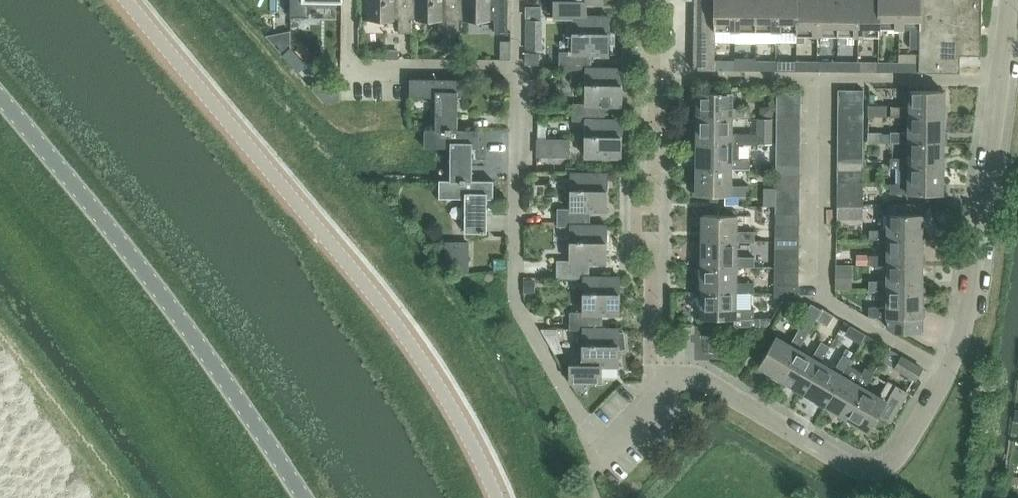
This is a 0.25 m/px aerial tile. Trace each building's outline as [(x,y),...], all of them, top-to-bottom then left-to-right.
[(291,16),(309,16),(310,0),(291,0),(291,16)] [(413,20),(412,20),(412,0),(364,0),(364,19),(400,19),(400,33),(413,33),(413,20)] [(461,20),(460,20),(460,0),(412,0),(412,20),(413,20),(448,20),(448,33),(461,34),(461,20)] [(461,20),(496,20),(496,34),(508,34),(508,0),(460,0),(460,20),(461,20)] [(572,17),(587,17),(587,3),(604,3),(604,0),(567,0),(567,1),(554,1),(554,18),(572,18),(572,17)] [(694,69),(715,69),(715,59),(716,31),(714,31),(715,0),(694,0),(694,69)] [(735,32),(736,0),(715,0),(714,31),(716,31),(735,32)] [(756,0),(736,0),(735,32),(756,32),(756,0)] [(756,32),(777,32),(777,0),(756,0),(756,32)] [(777,38),(789,38),(789,32),(796,33),(797,32),(797,0),(777,0),(777,32),(777,38)] [(818,36),(818,0),(797,0),(797,32),(796,33),(796,36),(797,36),(797,43),(805,43),(805,36),(818,36)] [(839,0),(818,0),(818,36),(838,37),(839,0)] [(838,37),(859,37),(860,0),(839,0),(838,37)] [(859,37),(880,37),(880,29),(880,0),(860,0),(859,37)] [(900,29),(901,0),(880,0),(880,29),(900,29)] [(900,29),(911,29),(910,49),(919,49),(920,29),(921,29),(921,0),(901,0),(900,29)] [(919,61),(919,71),(919,72),(960,72),(960,54),(981,55),(982,0),(921,0),(921,29),(920,29),(919,49),(919,61)] [(526,4),(526,16),(542,16),(543,4),(526,4)] [(610,17),(587,17),(572,17),(572,18),(572,52),(572,53),(593,53),(610,54),(610,17)] [(511,40),(501,40),(501,60),(511,60),(511,40)] [(877,60),(877,50),(762,49),(762,59),(877,60)] [(526,52),(526,63),(537,64),(542,64),(542,52),(526,52)] [(593,69),(593,53),(572,53),(572,52),(560,52),(560,70),(586,70),(586,103),(573,103),(573,120),(586,120),(586,119),(605,119),(605,104),(622,104),(623,69),(593,69)] [(735,59),(735,69),(756,69),(756,60),(754,60),(754,55),(737,55),(737,59),(735,59)] [(735,59),(715,59),(715,69),(735,69),(735,59)] [(776,60),(756,60),(756,69),(776,70),(776,60)] [(796,60),(781,60),(776,60),(776,70),(796,70),(796,60)] [(796,60),(796,70),(817,70),(817,60),(796,60)] [(838,61),(817,60),(817,70),(838,70),(838,61)] [(838,61),(838,70),(859,71),(859,61),(838,61)] [(880,61),(859,61),(859,71),(880,71),(880,61)] [(880,61),(880,71),(899,71),(900,61),(880,61)] [(919,61),(900,61),(899,71),(919,71),(919,61)] [(436,97),(436,130),(458,130),(459,97),(465,98),(465,80),(411,80),(411,97),(436,97)] [(839,89),(839,101),(863,101),(864,90),(839,89)] [(698,91),(697,116),(731,117),(749,117),(750,108),(731,107),(731,91),(698,91)] [(891,117),(910,117),(943,117),(944,92),(911,91),(910,108),(891,107),(891,117)] [(777,92),(777,104),(801,104),(801,92),(777,92)] [(839,101),(838,113),(863,113),(863,101),(839,101)] [(777,104),(776,116),(801,116),(801,104),(777,104)] [(888,105),(869,104),(869,115),(888,115),(888,105)] [(772,106),(760,106),(760,116),(772,116),(772,106)] [(838,113),(838,124),(863,125),(863,113),(838,113)] [(739,143),(758,143),(758,133),(757,133),(731,133),(731,117),(697,116),(697,142),(731,143),(739,143)] [(776,116),(776,128),(801,128),(801,116),(776,116)] [(943,143),(943,117),(910,117),(910,133),(891,133),(891,134),(891,143),(910,143),(943,143)] [(757,118),(757,133),(758,133),(758,143),(772,143),(773,118),(757,118)] [(622,157),(622,119),(605,119),(586,119),(586,120),(585,156),(622,157)] [(546,120),(538,120),(538,138),(546,139),(546,120)] [(838,124),(838,136),(863,136),(863,125),(838,124)] [(776,128),(776,140),(801,140),(801,128),(776,128)] [(451,147),(451,180),(473,181),(473,148),(479,148),(480,131),(458,130),(436,130),(425,130),(424,147),(451,147)] [(868,133),(868,142),(881,143),(881,134),(881,133),(868,133)] [(881,134),(881,143),(891,143),(891,134),(881,134)] [(838,136),(838,148),(863,148),(863,136),(838,136)] [(537,155),(570,156),(570,139),(546,139),(538,138),(537,155)] [(776,140),(776,152),(800,152),(801,140),(776,140)] [(697,142),(697,167),(731,168),(749,168),(749,158),(738,158),(739,143),(731,143),(697,142)] [(893,169),(899,169),(943,170),(943,143),(910,143),(910,159),(891,159),(891,169),(893,169)] [(838,148),(838,160),(863,160),(863,148),(838,148)] [(776,152),(776,164),(800,164),(800,152),(776,152)] [(838,160),(838,171),(863,172),(863,160),(838,160)] [(776,164),(776,176),(800,176),(800,164),(776,164)] [(748,185),(731,185),(731,168),(697,167),(696,194),(724,194),(724,203),(741,203),(741,194),(748,194),(748,185)] [(890,184),(890,194),(942,195),(943,170),(899,169),(893,169),(893,184),(890,184)] [(838,171),(838,183),(862,183),(863,172),(838,171)] [(558,226),(570,226),(570,225),(589,226),(590,211),(607,211),(608,174),(571,173),(571,210),(559,209),(558,226)] [(776,176),(776,188),(800,188),(800,176),(776,176)] [(494,199),(494,181),(473,181),(451,180),(440,180),(440,198),(466,199),(466,232),(487,232),(487,199),(494,199)] [(838,183),(837,195),(862,195),(862,183),(838,183)] [(776,188),(775,200),(800,200),(800,188),(776,188)] [(862,195),(837,195),(837,206),(862,207),(862,195)] [(775,200),(775,212),(800,212),(800,200),(775,200)] [(889,204),(889,214),(911,215),(911,205),(889,204)] [(775,212),(775,224),(800,224),(800,212),(775,212)] [(702,213),(702,239),(736,240),(755,240),(755,230),(736,230),(736,214),(702,213)] [(870,240),(888,241),(922,241),(923,215),(911,215),(889,214),(889,231),(870,230),(870,240)] [(775,224),(775,236),(799,236),(800,224),(775,224)] [(570,225),(570,226),(570,261),(558,261),(557,277),(584,278),(584,277),(589,277),(589,262),(606,262),(607,226),(589,226),(570,225)] [(775,236),(775,248),(799,248),(799,236),(775,236)] [(736,256),(736,240),(702,239),(702,265),(736,266),(754,266),(754,256),(736,256)] [(870,266),(888,266),(922,267),(922,241),(888,241),(888,256),(870,256),(870,265),(870,266)] [(775,248),(775,260),(799,260),(799,248),(775,248)] [(847,259),(847,265),(852,265),(855,265),(870,265),(870,256),(855,256),(855,259),(847,259)] [(775,260),(774,272),(799,272),(799,260),(775,260)] [(702,265),(701,291),(736,292),(754,292),(754,281),(736,281),(736,266),(702,265)] [(852,290),(852,265),(847,265),(835,265),(835,290),(852,290)] [(869,292),(888,292),(922,292),(922,267),(888,266),(888,282),(869,281),(869,292)] [(774,272),(774,284),(799,284),(799,272),(774,272)] [(583,329),(583,328),(601,328),(602,314),(619,314),(619,278),(589,277),(584,277),(584,278),(583,313),(571,312),(570,328),(583,329)] [(524,278),(524,291),(531,291),(532,278),(524,278)] [(774,284),(774,296),(799,296),(799,284),(774,284)] [(701,291),(701,317),(735,317),(735,324),(753,325),(759,325),(759,316),(753,316),(753,308),(735,308),(736,292),(701,291)] [(922,318),(922,292),(888,292),(888,308),(869,307),(869,317),(888,317),(888,328),(895,333),(920,333),(920,318),(922,318)] [(759,366),(781,379),(798,350),(822,310),(811,304),(797,329),(799,330),(790,345),(776,337),(759,366)] [(823,311),(818,319),(826,324),(831,316),(823,311)] [(703,324),(700,348),(721,350),(724,326),(703,324)] [(570,364),(570,381),(585,381),(601,381),(601,365),(618,365),(619,329),(601,328),(583,328),(583,329),(582,364),(570,364)] [(812,358),(798,350),(781,379),(803,392),(820,363),(830,347),(822,342),(812,358)] [(834,371),(820,363),(803,392),(825,405),(849,365),(852,360),(844,355),(834,371)] [(922,368),(903,357),(896,367),(916,379),(922,368)] [(847,418),(865,389),(874,373),(866,368),(863,374),(849,365),(825,405),(847,418)] [(585,381),(570,381),(575,390),(584,390),(585,381)] [(878,397),(865,389),(847,418),(849,420),(848,421),(849,424),(855,428),(859,427),(859,426),(870,432),(879,416),(890,423),(908,393),(888,381),(878,397)] [(671,424),(682,418),(674,402),(663,407),(671,424)]
